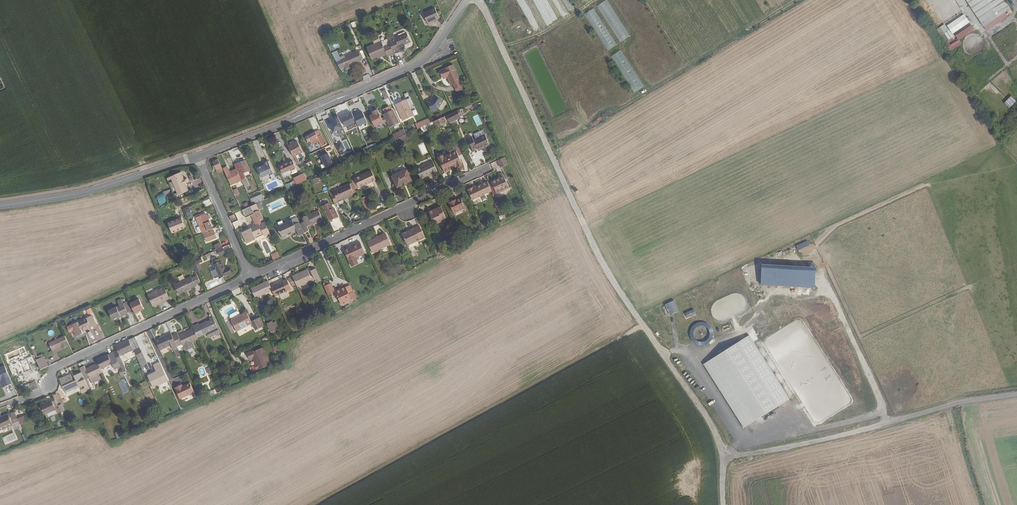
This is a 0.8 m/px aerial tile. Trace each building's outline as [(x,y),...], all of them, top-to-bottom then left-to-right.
[(1010,9),(1004,0),(967,0),(984,26),(1010,9)] [(435,9),(423,13),(427,23),(431,21),(432,22),(439,19),(435,9)] [(964,14),(946,25),(945,24),(937,28),(947,46),(950,44),(947,40),(953,37),(951,34),(969,23),(964,14)] [(975,30),(972,25),(956,35),(959,40),(975,30)] [(388,40),(394,54),(401,51),(399,47),(410,42),(407,33),(395,38),(395,37),(388,40)] [(388,40),(388,39),(367,48),(372,59),(377,57),(378,58),(387,54),(388,56),(394,54),(388,40)] [(620,50),(611,56),(619,69),(628,64),(620,50)] [(347,65),(350,64),(361,59),(357,51),(339,59),(343,67),(344,70),(348,68),(347,65)] [(462,85),(453,65),(440,71),(443,78),(447,77),(451,85),(454,84),(455,88),(462,85)] [(627,81),(635,92),(643,86),(634,75),(627,81)] [(437,108),(443,101),(434,95),(432,99),(431,101),(427,102),(431,111),(437,108)] [(1011,95),(1004,102),(1010,107),(1016,101),(1011,95)] [(406,99),(398,103),(401,110),(398,111),(403,120),(413,116),(406,99)] [(374,114),(370,116),(373,123),(375,127),(387,121),(385,117),(382,119),(378,110),(373,112),(374,114)] [(386,116),(384,117),(385,117),(387,121),(389,125),(390,127),(398,123),(396,120),(397,120),(394,113),(393,113),(392,110),(385,113),(386,116)] [(456,114),(455,111),(446,116),(448,120),(449,123),(461,117),(458,112),(456,114)] [(358,116),(354,117),(356,122),(358,126),(367,122),(363,112),(357,115),(358,116)] [(345,127),(356,122),(354,117),(352,113),(341,118),(345,127)] [(333,132),(343,128),(338,116),(333,119),(335,122),(330,124),(333,132)] [(448,120),(446,116),(431,122),(423,126),(420,127),(423,132),(448,120)] [(326,144),(319,130),(306,137),(308,142),(311,140),(313,144),(319,140),(322,146),(326,144)] [(397,138),(406,134),(404,130),(393,135),(395,139),(397,138)] [(399,143),(409,139),(406,134),(397,138),(399,143)] [(485,134),(473,140),(472,137),(468,139),(473,150),(477,148),(478,150),(490,145),(485,134)] [(288,146),(294,156),(303,152),(297,141),(288,146)] [(456,148),(438,156),(439,157),(446,172),(463,164),(457,150),(456,148)] [(232,159),(242,156),(240,149),(230,152),(232,159)] [(326,167),(333,163),(328,153),(321,156),(326,167)] [(498,160),(501,168),(508,164),(505,157),(498,160)] [(218,173),(223,171),(218,159),(213,161),(215,165),(213,166),(214,169),(216,168),(218,173)] [(272,171),(267,159),(263,161),(264,163),(257,167),(261,176),(272,171)] [(242,180),(244,186),(248,184),(245,177),(251,174),(245,161),(235,165),(237,169),(242,180)] [(293,161),(280,167),(282,173),(295,167),(293,161)] [(430,174),(432,173),(437,171),(433,161),(417,168),(421,178),(430,174)] [(227,167),(224,168),(231,185),(242,180),(237,169),(230,172),(227,167)] [(392,176),(397,187),(412,181),(407,169),(392,176)] [(372,171),(354,179),(358,188),(376,180),(372,171)] [(182,172),(167,178),(175,197),(189,191),(186,183),(189,182),(187,178),(184,179),(182,172)] [(492,182),(497,193),(509,187),(502,173),(498,174),(500,178),(492,181),(492,182)] [(290,188),(306,180),(304,175),(295,179),(284,183),(287,189),(290,188)] [(494,194),(497,193),(492,182),(488,183),(494,194)] [(493,192),(488,183),(474,189),(473,188),(469,190),(469,191),(469,192),(473,201),(493,192)] [(338,201),(344,198),(354,194),(349,184),(333,191),(330,193),(335,203),(338,202),(338,201)] [(169,190),(163,192),(166,201),(172,199),(169,190)] [(262,194),(250,199),(253,205),(256,204),(260,202),(265,200),(262,194)] [(266,205),(270,213),(286,206),(282,198),(266,205)] [(454,213),(465,207),(461,198),(455,201),(454,200),(449,203),(454,213)] [(329,202),(322,205),(330,221),(338,216),(334,207),(332,208),(329,202)] [(254,213),(260,211),(259,210),(256,204),(253,205),(248,208),(243,210),(246,218),(253,215),(255,214),(254,213)] [(446,218),(441,206),(429,212),(432,219),(434,218),(437,224),(443,221),(442,220),(446,218)] [(304,222),(300,224),(304,233),(309,230),(307,226),(323,219),(319,210),(303,218),(304,222)] [(255,214),(253,215),(256,222),(255,223),(256,225),(259,223),(259,225),(265,222),(260,211),(254,213),(255,214)] [(206,213),(196,218),(203,233),(208,231),(205,224),(209,222),(209,220),(207,216),(206,213)] [(181,218),(168,223),(172,233),(185,228),(181,218)] [(299,236),(305,233),(304,233),(300,224),(297,218),(292,220),(287,222),(277,227),(282,237),(288,235),(288,234),(291,233),(292,234),(295,232),(296,235),(298,234),(299,236)] [(265,236),(270,234),(265,222),(259,225),(259,223),(256,225),(255,225),(251,227),(251,229),(242,233),(246,243),(256,239),(255,237),(263,233),(265,236)] [(403,235),(408,245),(425,237),(420,226),(411,230),(411,231),(403,235)] [(209,233),(204,235),(206,242),(217,238),(214,231),(209,233)] [(386,233),(367,242),(372,252),(391,244),(386,233)] [(357,246),(345,251),(351,266),(358,263),(356,258),(362,255),(361,253),(365,251),(360,242),(357,244),(357,246)] [(219,277),(220,278),(231,273),(229,268),(225,269),(221,261),(220,261),(219,259),(213,261),(215,264),(213,264),(215,268),(211,269),(211,271),(214,277),(215,278),(219,277)] [(814,265),(762,263),(761,285),(813,287),(814,265)] [(321,281),(316,268),(311,271),(317,283),(321,281)] [(307,270),(293,277),(295,281),(297,286),(302,284),(303,285),(312,280),(307,270)] [(191,277),(174,285),(178,294),(195,286),(195,285),(200,282),(197,274),(191,277)] [(270,286),(268,281),(251,289),(255,298),(272,290),(270,286)] [(323,283),(328,295),(335,292),(331,283),(329,284),(327,281),(323,283)] [(283,282),(278,284),(274,286),(274,285),(270,286),(272,290),(275,296),(287,291),(283,282)] [(354,291),(351,284),(346,287),(349,294),(354,291)] [(346,287),(336,292),(342,305),(357,298),(354,291),(349,294),(346,287)] [(169,299),(164,288),(148,295),(153,306),(169,299)] [(113,320),(118,317),(121,316),(122,317),(128,314),(127,312),(133,310),(130,303),(129,301),(123,304),(121,299),(117,301),(119,306),(108,311),(113,320)] [(130,303),(135,314),(139,312),(139,311),(144,309),(139,299),(130,303)] [(678,310),(674,301),(665,305),(669,314),(678,310)] [(693,309),(685,313),(687,318),(696,314),(693,309)] [(246,312),(231,320),(237,331),(252,323),(255,329),(263,326),(259,317),(251,322),(246,312)] [(92,315),(71,325),(76,336),(83,333),(82,330),(90,326),(91,327),(97,325),(92,315)] [(193,329),(196,334),(198,338),(204,335),(207,333),(218,328),(213,317),(209,319),(210,320),(199,326),(198,324),(192,327),(193,329)] [(852,399),(798,317),(762,341),(816,423),(852,399)] [(272,322),(267,324),(273,337),(277,335),(275,330),(276,330),(272,322)] [(218,328),(207,333),(209,338),(220,333),(218,328)] [(196,334),(193,329),(179,336),(178,334),(172,336),(175,343),(177,347),(182,344),(183,346),(192,342),(198,339),(196,334)] [(172,336),(171,333),(155,340),(160,350),(171,345),(174,350),(178,348),(177,347),(175,343),(172,336)] [(789,399),(747,334),(701,363),(743,429),(789,399)] [(61,348),(69,345),(65,336),(49,344),(52,351),(60,347),(61,348)] [(139,346),(136,339),(135,337),(129,340),(133,350),(139,347),(139,346)] [(120,366),(122,370),(125,369),(120,356),(133,350),(129,340),(115,346),(117,351),(114,353),(116,358),(120,366)] [(271,364),(265,351),(262,352),(260,349),(254,352),(253,350),(247,353),(250,360),(253,358),(256,364),(255,365),(257,369),(258,369),(259,370),(271,364)] [(142,352),(136,355),(141,367),(147,364),(142,352)] [(16,354),(6,358),(9,365),(20,361),(16,354)] [(115,369),(120,366),(116,358),(111,361),(108,354),(96,360),(98,364),(101,369),(112,364),(115,369)] [(41,370),(48,366),(44,356),(39,359),(37,359),(36,360),(41,370)] [(154,371),(161,369),(160,363),(153,364),(154,371)] [(101,369),(98,364),(86,369),(84,366),(79,368),(81,373),(85,381),(90,379),(92,383),(101,379),(98,374),(102,372),(101,369)] [(5,368),(0,370),(0,380),(1,380),(2,379),(3,381),(2,381),(4,387),(12,384),(5,368)] [(168,379),(166,375),(164,376),(161,370),(149,375),(154,386),(167,380),(168,379)] [(59,379),(68,396),(81,390),(83,393),(90,390),(85,381),(81,373),(74,376),(75,377),(72,379),(70,374),(59,379)] [(117,382),(122,394),(128,392),(123,380),(117,382)] [(23,395),(33,391),(32,390),(38,387),(35,381),(29,384),(28,384),(20,388),(23,395)] [(182,384),(175,388),(181,399),(194,392),(190,382),(183,386),(182,384)] [(81,390),(68,396),(70,400),(83,393),(81,390)] [(56,410),(57,413),(60,412),(55,401),(52,402),(52,400),(40,405),(44,415),(45,414),(56,410)] [(56,410),(45,414),(47,418),(57,413),(56,410)] [(13,424),(14,428),(18,426),(19,429),(22,428),(20,425),(17,419),(14,412),(8,414),(0,418),(0,430),(13,424)] [(24,416),(17,419),(20,425),(27,422),(24,416)] [(115,433),(117,438),(124,435),(122,430),(115,433)]
